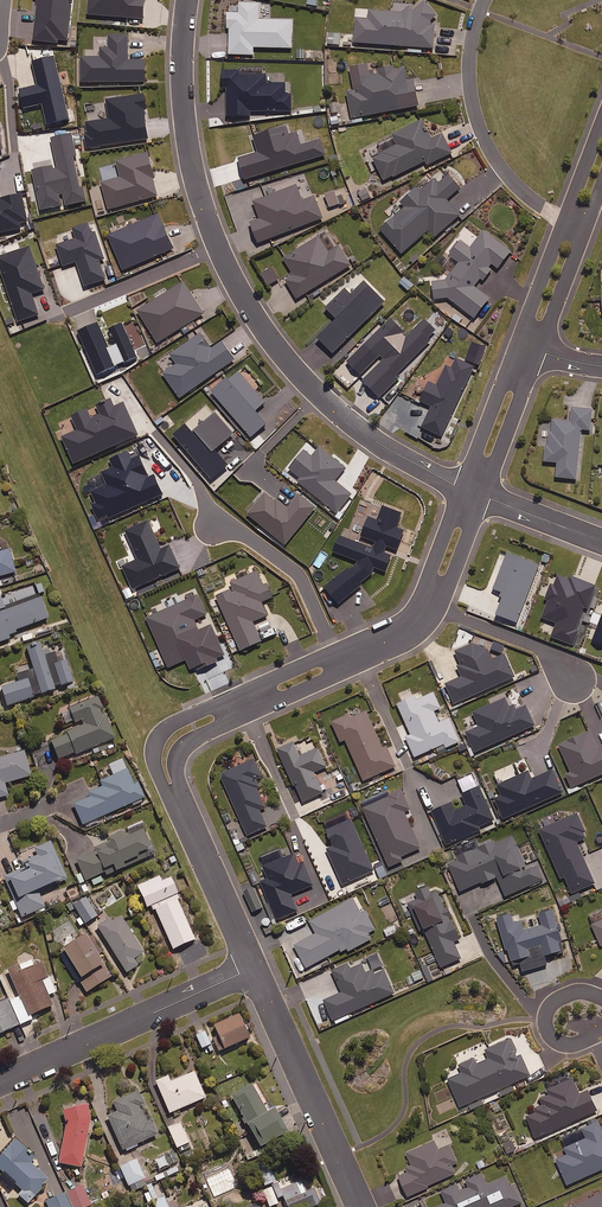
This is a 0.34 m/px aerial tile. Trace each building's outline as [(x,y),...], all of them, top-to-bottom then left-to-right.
[(34,41),(68,45),(73,0),(39,0),(34,41)] [(89,16),(144,20),(146,0),(90,0),(89,16)] [(434,49),(436,29),(432,20),(438,15),(425,2),(414,13),(408,7),(400,13),(370,11),(370,20),(357,19),(355,43),(434,49)] [(260,5),(240,4),(240,14),(230,14),(229,55),(254,56),(254,48),(292,49),(293,21),(259,21),(260,5)] [(340,34),(329,34),(329,46),(340,46),(340,34)] [(128,35),(110,36),(110,49),(102,49),(102,58),(82,58),(82,83),(147,82),(146,61),(129,61),(128,35)] [(70,125),(55,58),(33,63),(39,87),(21,91),(25,109),(43,105),(49,129),(70,125)] [(369,77),(367,65),(351,68),(355,90),(348,92),(353,119),(419,107),(414,81),(408,82),(405,65),(379,70),(380,75),(369,77)] [(240,71),(223,71),(224,90),(228,90),(229,118),(251,118),(251,112),(292,112),(292,95),(286,95),(286,84),(266,84),(266,75),(240,76),(240,71)] [(149,140),(143,95),(107,100),(110,120),(86,123),(89,148),(149,140)] [(431,140),(421,121),(393,136),(398,146),(382,154),(376,143),(361,151),(371,172),(378,168),(385,183),(426,162),(428,166),(452,154),(442,134),(431,140)] [(238,155),(244,178),(327,154),(321,136),(301,142),(297,129),(287,132),(285,125),(252,134),(256,149),(238,155)] [(79,189),(71,131),(19,139),(24,172),(34,170),(40,210),(86,203),(84,188),(79,189)] [(159,197),(148,154),(117,162),(121,178),(103,183),(109,209),(159,197)] [(17,174),(0,178),(0,234),(30,227),(17,174)] [(461,189),(449,176),(439,185),(434,180),(420,192),(418,189),(402,204),(406,209),(381,231),(403,255),(429,231),(436,238),(461,216),(447,201),(461,189)] [(303,202),(297,186),(254,203),(261,220),(251,224),(259,244),(323,219),(314,198),(303,202)] [(371,198),(364,187),(352,195),(359,206),(371,198)] [(352,205),(348,193),(338,196),(342,209),(352,205)] [(174,250),(159,215),(108,237),(123,272),(174,250)] [(100,261),(104,260),(95,233),(92,235),(88,224),(75,228),(79,239),(58,246),(65,267),(78,262),(86,287),(106,281),(100,261)] [(512,253),(484,231),(470,249),(460,240),(449,255),(459,263),(446,280),(434,283),(435,300),(449,299),(475,320),(491,300),(478,290),(495,267),(499,270),(512,253)] [(336,250),(326,234),(284,259),(294,276),(285,281),(297,300),(351,267),(340,247),(336,250)] [(33,297),(48,292),(33,247),(0,258),(0,266),(19,324),(40,317),(33,297)] [(414,286),(404,275),(398,281),(408,292),(414,286)] [(204,315),(184,283),(138,312),(158,344),(204,315)] [(386,303),(365,283),(352,296),(346,290),(326,310),(338,321),(319,340),(334,355),(386,303)] [(110,328),(118,345),(110,348),(99,324),(78,334),(98,377),(151,354),(135,317),(110,328)] [(408,337),(391,320),(365,346),(382,363),(363,383),(380,398),(400,378),(398,376),(430,342),(428,340),(437,331),(425,320),(408,337)] [(212,349),(201,334),(171,356),(177,365),(164,375),(180,399),(235,361),(222,343),(212,349)] [(475,367),(448,355),(443,365),(447,367),(437,387),(430,383),(420,403),(432,408),(422,428),(433,433),(429,442),(447,451),(459,426),(450,422),(475,367)] [(265,404),(237,371),(212,393),(252,439),(267,425),(256,412),(265,404)] [(114,408),(111,401),(97,407),(101,416),(92,420),(88,411),(58,424),(75,464),(139,437),(124,404),(114,408)] [(593,410),(573,408),(571,423),(553,421),(553,432),(550,432),(549,446),(546,446),(545,463),(558,464),(557,479),(578,480),(582,432),(591,433),(593,410)] [(234,436),(216,413),(192,433),(186,426),(174,436),(217,488),(234,474),(215,451),(234,436)] [(347,469),(320,448),(313,458),(304,452),(290,470),(302,480),(299,484),(338,514),(352,495),(336,483),(347,469)] [(100,522),(108,518),(109,521),(164,497),(155,478),(151,479),(141,456),(131,461),(128,453),(111,461),(114,468),(103,473),(109,486),(92,493),(97,503),(93,505),(100,522)] [(276,502),(266,494),(248,515),(286,546),(316,509),(299,495),(288,509),(278,500),(276,502)] [(378,543),(375,550),(341,538),(336,553),(359,561),(325,590),(338,606),(361,587),(360,585),(371,576),(374,569),(385,573),(392,555),(384,553),(386,546),(398,551),(405,533),(396,530),(401,515),(384,509),(379,523),(370,520),(363,537),(378,543)] [(162,551),(148,521),(126,532),(139,560),(123,567),(134,591),(180,569),(170,547),(162,551)] [(17,572),(11,550),(0,553),(0,577),(17,572)] [(540,567),(508,554),(494,591),(506,595),(498,617),(517,624),(540,567)] [(264,586),(258,572),(231,584),(234,591),(217,598),(241,652),(262,643),(254,623),(268,617),(262,603),(273,598),(267,585),(264,586)] [(40,582),(0,598),(0,644),(19,637),(17,632),(48,620),(39,595),(44,593),(40,582)] [(207,616),(199,596),(147,619),(169,669),(220,646),(211,626),(199,631),(195,622),(207,616)] [(457,666),(462,678),(446,685),(455,705),(515,678),(505,656),(493,661),(489,651),(473,644),(455,652),(461,664),(457,666)] [(45,658),(41,646),(26,650),(31,663),(15,669),(20,684),(1,690),(7,708),(55,692),(54,690),(73,684),(62,652),(45,658)] [(416,701),(415,697),(398,705),(412,736),(407,738),(416,758),(444,745),(446,749),(461,743),(450,719),(440,724),(435,712),(442,709),(434,693),(416,701)] [(516,712),(510,697),(474,714),(480,728),(467,734),(476,753),(535,726),(526,707),(516,712)] [(101,712),(103,711),(98,699),(69,710),(74,723),(81,721),(83,727),(67,733),(68,736),(51,743),(58,762),(114,740),(105,717),(104,718),(101,712)] [(384,752),(367,713),(351,719),(349,715),(332,722),(341,744),(347,741),(364,782),(396,768),(388,750),(384,752)] [(590,732),(559,747),(572,773),(567,775),(573,789),(601,775),(601,750),(599,751),(590,732)] [(293,742),(278,749),(295,788),(297,787),(304,803),(324,794),(315,774),(328,768),(319,749),(301,757),(293,742)] [(8,797),(5,785),(31,778),(24,753),(0,759),(0,800),(8,797)] [(260,811),(266,809),(257,788),(259,787),(256,781),(263,778),(255,760),(221,775),(250,840),(269,831),(260,811)] [(82,827),(132,804),(134,807),(142,803),(141,800),(144,799),(138,784),(134,786),(122,761),(108,767),(113,777),(100,783),(102,788),(90,794),(91,798),(73,807),(82,827)] [(529,771),(498,785),(501,792),(494,795),(504,818),(562,793),(552,770),(533,779),(529,771)] [(466,804),(455,809),(453,803),(431,813),(445,845),(496,823),(481,787),(462,795),(466,804)] [(411,811),(402,792),(363,809),(390,868),(401,863),(399,859),(421,850),(405,813),(411,811)] [(588,838),(577,815),(540,831),(562,880),(566,878),(573,895),(595,885),(577,843),(588,838)] [(374,872),(351,821),(327,831),(334,847),(328,850),(344,885),(374,872)] [(91,881),(94,887),(103,883),(100,876),(105,874),(106,878),(154,856),(143,831),(128,838),(126,832),(107,840),(109,843),(95,849),(96,853),(76,861),(86,883),(91,881)] [(448,863),(461,893),(481,884),(482,888),(499,881),(507,898),(547,881),(538,861),(527,866),(514,837),(495,845),(494,843),(448,863)] [(16,907),(39,896),(38,894),(67,881),(50,843),(34,851),(37,857),(23,864),(26,870),(4,879),(16,907)] [(290,845),(262,858),(271,879),(262,883),(278,920),(298,911),(291,896),(315,886),(305,863),(301,865),(296,854),(294,855),(290,845)] [(151,908),(178,897),(170,880),(161,884),(159,878),(137,888),(147,910),(151,908)] [(455,944),(464,940),(453,912),(448,914),(445,908),(448,907),(441,890),(431,894),(428,888),(414,894),(417,901),(408,905),(419,933),(426,931),(441,969),(462,960),(455,944)] [(39,896),(16,907),(23,920),(45,910),(39,896)] [(178,897),(151,908),(153,912),(155,911),(173,952),(195,942),(177,901),(179,900),(178,897)] [(363,914),(355,898),(310,922),(317,935),(295,947),(307,969),(348,947),(350,952),(373,940),(370,934),(376,930),(367,912),(363,914)] [(98,918),(86,900),(74,908),(86,925),(98,918)] [(510,954),(514,968),(522,966),(523,973),(548,967),(546,958),(565,953),(555,912),(540,916),(542,927),(525,932),(523,923),(514,925),(512,916),(498,920),(507,955),(510,954)] [(143,955),(120,918),(111,924),(110,921),(97,929),(126,975),(138,968),(134,960),(143,955)] [(593,926),(601,947),(601,922),(593,926)] [(399,934),(394,924),(383,930),(387,939),(399,934)] [(110,980),(84,938),(61,952),(87,994),(110,980)] [(9,1002),(20,1027),(33,1021),(32,1017),(53,1009),(48,997),(56,994),(43,964),(32,969),(29,963),(8,972),(19,997),(9,1002)] [(351,970),(349,964),(333,972),(343,993),(324,1002),(334,1023),(395,994),(383,969),(368,977),(362,965),(351,970)] [(425,981),(421,970),(411,975),(415,985),(425,981)] [(9,1002),(0,1005),(0,1035),(20,1027),(9,1002)] [(250,1035),(239,1012),(208,1026),(219,1050),(250,1035)] [(211,1043),(205,1030),(196,1034),(202,1047),(211,1043)] [(447,1078),(460,1105),(529,1073),(520,1053),(517,1054),(509,1037),(485,1048),(489,1057),(476,1063),(473,1057),(458,1064),(461,1071),(447,1078)] [(206,1096),(194,1070),(171,1080),(168,1074),(156,1079),(170,1111),(206,1096)] [(579,1093),(572,1077),(538,1093),(542,1103),(533,1107),(535,1110),(525,1115),(538,1141),(550,1136),(548,1131),(596,1109),(587,1089),(579,1093)] [(267,1109),(253,1083),(231,1095),(259,1144),(287,1129),(274,1106),(267,1109)] [(136,1143),(158,1133),(151,1117),(147,1119),(139,1102),(143,1101),(137,1089),(113,1100),(117,1109),(107,1114),(124,1151),(137,1145),(136,1143)] [(87,1102),(64,1108),(67,1117),(58,1161),(81,1166),(91,1114),(87,1102)] [(598,1120),(581,1127),(585,1137),(564,1146),(566,1151),(555,1156),(567,1183),(601,1167),(601,1128),(598,1120)] [(191,1146),(181,1121),(168,1126),(178,1151),(191,1146)] [(16,1136),(0,1153),(0,1167),(23,1189),(19,1193),(28,1202),(49,1179),(30,1161),(36,1155),(16,1136)] [(437,1149),(433,1139),(405,1153),(412,1168),(397,1175),(407,1195),(455,1172),(451,1164),(457,1161),(449,1143),(437,1149)] [(514,1150),(512,1140),(503,1141),(505,1152),(514,1150)] [(168,1164),(164,1155),(155,1159),(159,1168),(168,1164)] [(147,1184),(136,1158),(120,1165),(131,1191),(147,1184)] [(275,1180),(267,1159),(256,1163),(264,1185),(275,1180)] [(481,1172),(465,1179),(468,1186),(460,1190),(457,1183),(441,1190),(446,1201),(433,1206),(507,1206),(521,1201),(514,1184),(511,1185),(506,1175),(486,1184),(481,1172)] [(288,1206),(299,1206),(308,1203),(309,1206),(321,1202),(314,1186),(311,1187),(307,1177),(295,1182),(293,1178),(285,1182),(286,1186),(280,1188),(278,1182),(273,1183),(278,1197),(283,1195),(288,1206)] [(59,1182),(44,1190),(48,1199),(46,1200),(49,1206),(71,1206),(59,1182)] [(82,1184),(67,1190),(74,1206),(83,1206),(91,1204),(82,1184)] [(278,1202),(271,1186),(262,1189),(269,1205),(278,1202)] [(574,1204),(575,1206),(601,1206),(601,1191),(574,1204)] [(154,1200),(157,1206),(169,1206),(164,1196),(154,1200)]
